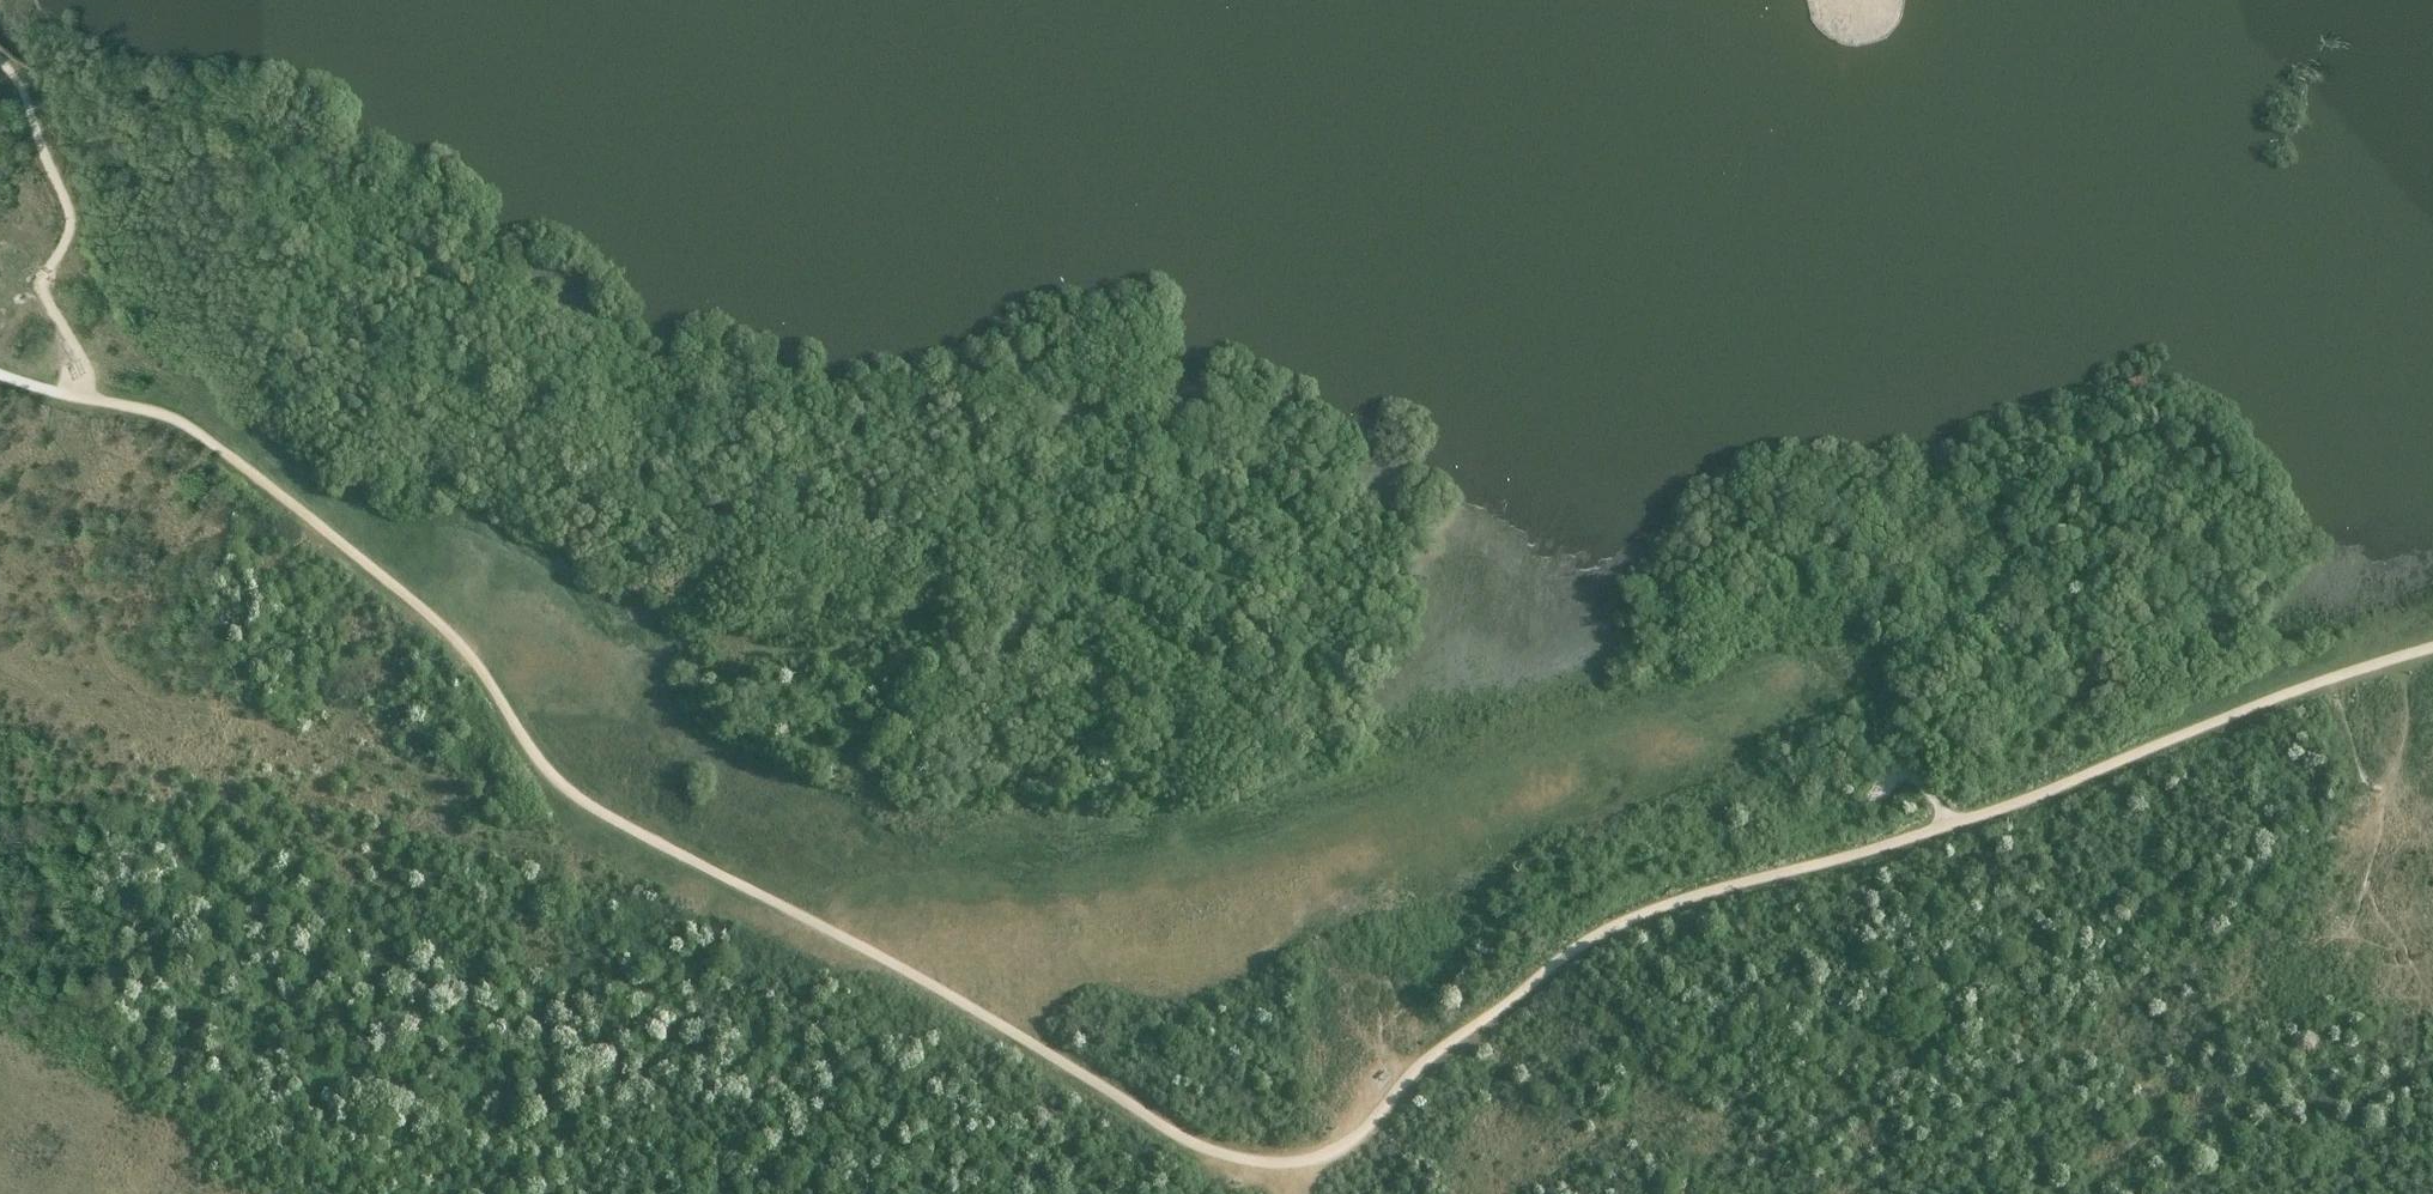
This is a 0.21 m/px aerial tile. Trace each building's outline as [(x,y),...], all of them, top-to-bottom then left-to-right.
[(2144,383),(2127,386),(2130,400),(2147,396),(2144,383)]
